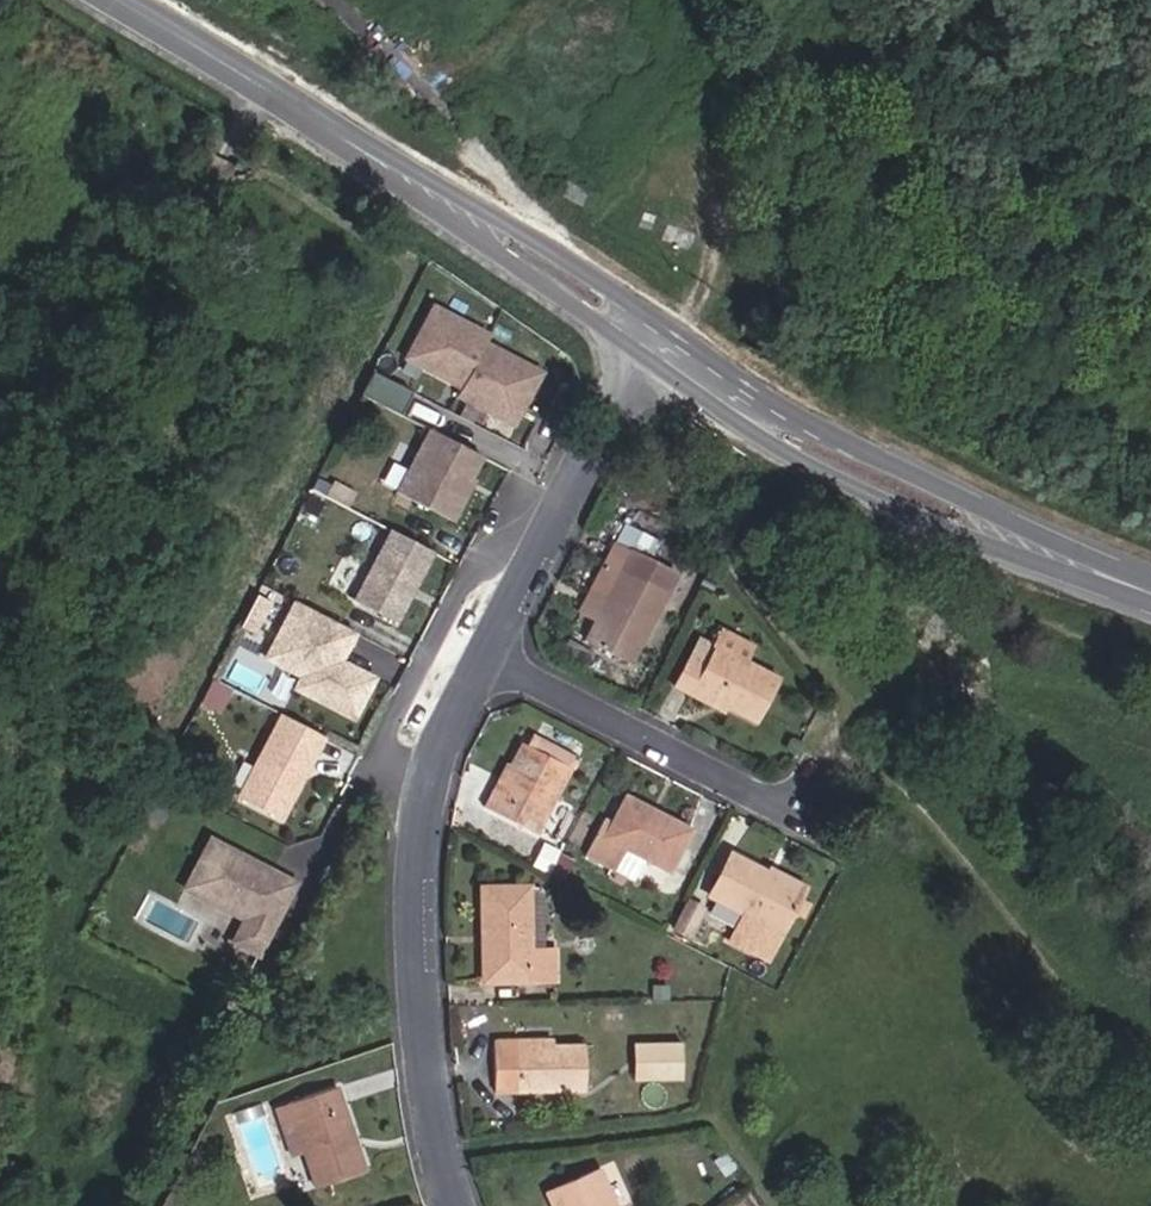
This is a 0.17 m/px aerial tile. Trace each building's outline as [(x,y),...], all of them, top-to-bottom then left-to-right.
[(593,198),(568,182),(556,200),(584,216),(593,198)] [(508,421),(534,371),(478,343),(483,335),(432,309),(406,359),(457,385),(453,393),(508,421)] [(412,394),(371,373),(360,395),(401,416),(412,394)] [(465,488),(481,457),(429,430),(396,494),(451,522),(467,490),(465,488)] [(596,618),(629,552),(647,561),(656,545),(621,527),(579,610),(596,618)] [(396,627),(434,553),(391,531),(353,605),(396,627)] [(629,664),(675,575),(647,561),(629,552),(596,618),(584,642),(629,664)] [(252,634),(268,603),(257,597),(241,628),(252,634)] [(338,661),(344,649),(324,639),(333,622),(295,603),(266,659),(303,678),(297,691),(354,720),(375,680),(338,661)] [(333,622),(324,639),(344,649),(352,632),(333,622)] [(744,662),(752,646),(721,631),(714,647),(744,662)] [(704,667),(711,653),(695,645),(688,659),(704,667)] [(754,723),(776,678),(744,662),(714,647),(711,653),(704,667),(688,659),(673,689),(688,697),(692,689),(725,705),(724,708),(754,723)] [(230,682),(273,697),(280,679),(237,663),(230,682)] [(232,691),(214,682),(210,689),(228,699),(232,691)] [(221,713),(228,699),(210,689),(202,704),(221,713)] [(724,708),(725,705),(692,689),(688,697),(721,713),(724,708)] [(298,791),(325,738),(282,716),(240,797),(284,819),(293,802),(290,794),(293,789),(298,791)] [(571,758),(531,738),(527,747),(567,767),(571,758)] [(532,833),(567,767),(527,747),(521,744),(508,769),(504,766),(482,808),(532,833)] [(165,823),(175,803),(160,796),(150,816),(165,823)] [(656,813),(624,797),(622,803),(653,819),(656,813)] [(669,870),(689,830),(656,813),(653,819),(622,803),(610,825),(602,820),(584,855),(614,870),(625,848),(644,857),(669,870)] [(260,956),(297,885),(254,863),(252,868),(242,864),(245,858),(212,842),(187,890),(247,921),(236,944),(260,956)] [(547,871),(555,856),(540,848),(532,863),(547,871)] [(633,880),(644,857),(625,848),(614,870),(633,880)] [(797,899),(802,888),(775,874),(770,884),(764,881),(768,874),(730,855),(709,896),(742,913),(728,941),(766,960),(791,911),(797,899)] [(559,879),(568,862),(558,856),(549,874),(559,879)] [(770,884),(775,874),(769,871),(768,874),(764,881),(770,884)] [(543,952),(541,891),(539,888),(537,888),(480,889),(482,980),(553,979),(552,952),(543,952)] [(801,917),(807,905),(797,899),(791,911),(801,917)] [(688,937),(703,908),(687,900),(672,929),(688,937)] [(584,1090),(584,1046),(516,1047),(516,1040),(493,1041),(493,1091),(584,1090)] [(681,1081),(680,1043),(643,1044),(644,1081),(681,1081)] [(644,1081),(643,1044),(631,1044),(632,1082),(644,1081)] [(363,1172),(335,1088),(287,1104),(303,1152),(315,1188),(363,1172)] [(303,1152),(287,1104),(273,1108),(289,1156),(303,1152)] [(736,1167),(725,1152),(713,1161),(724,1176),(736,1167)] [(596,1169),(546,1190),(553,1205),(612,1205),(596,1169)]
